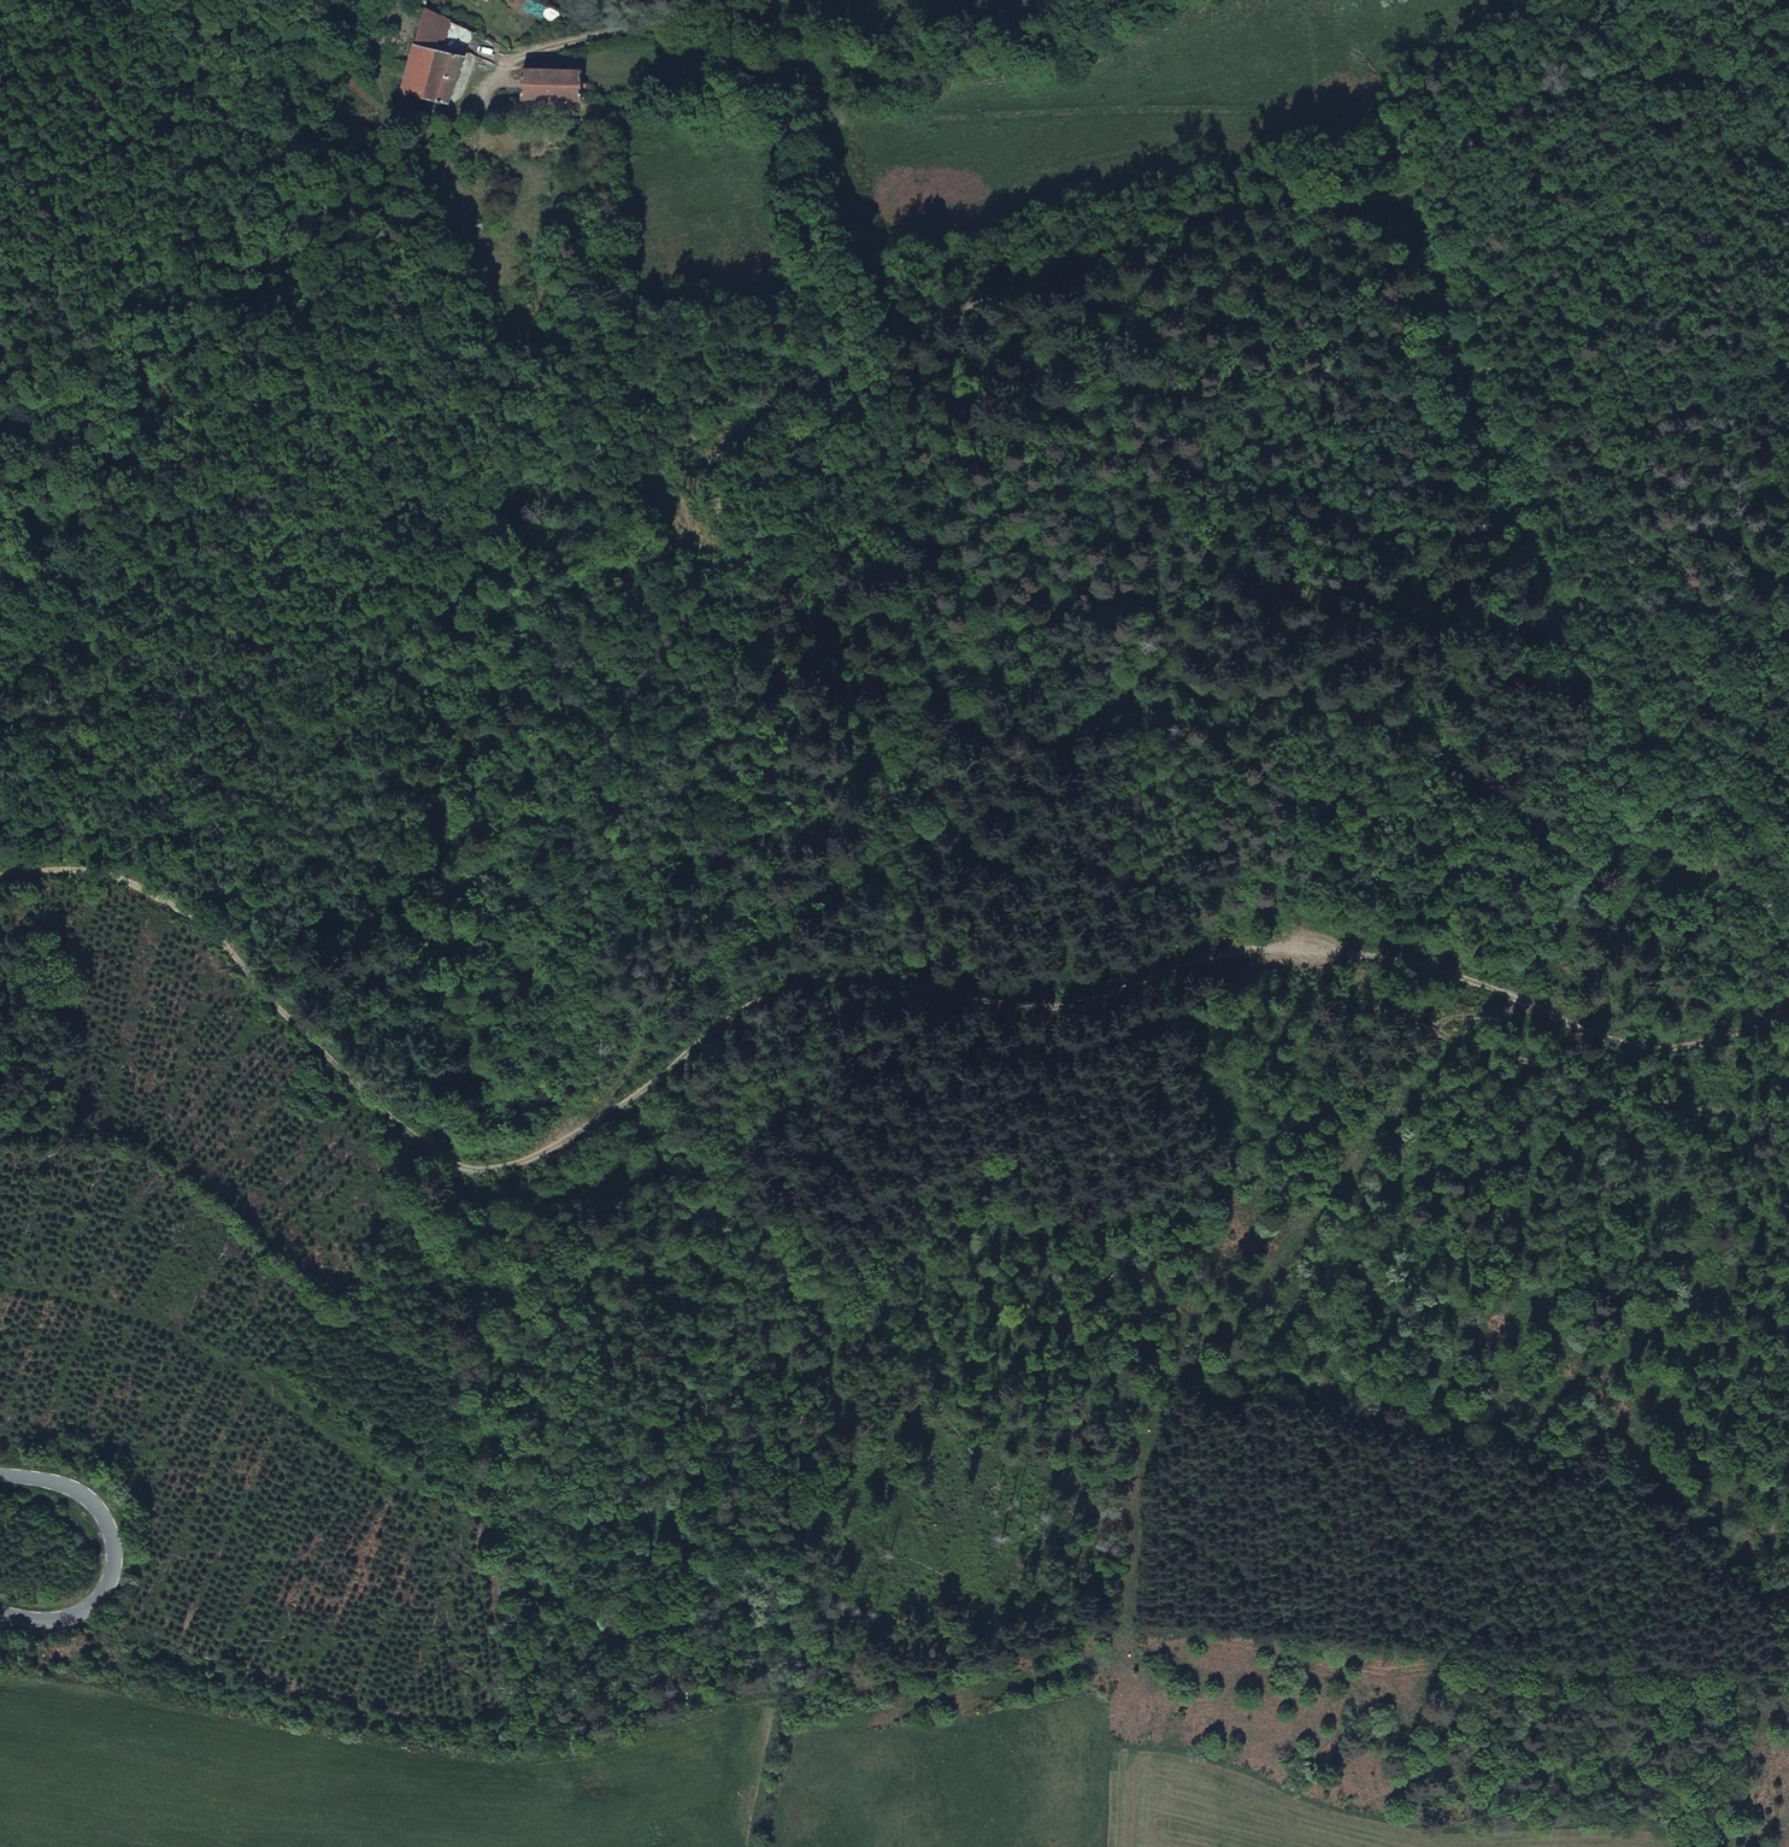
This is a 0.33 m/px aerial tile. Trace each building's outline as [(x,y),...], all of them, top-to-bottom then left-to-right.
[(425,9),(414,45),(465,56),(475,34),(476,33),(425,9)] [(403,93),(401,98),(406,99),(404,104),(407,104),(407,105),(408,105),(407,100),(408,95),(447,104),(465,56),(414,45),(401,93),(403,93)] [(582,71),(522,70),(521,100),(585,102),(586,88),(585,84),(582,84),(582,71)]
